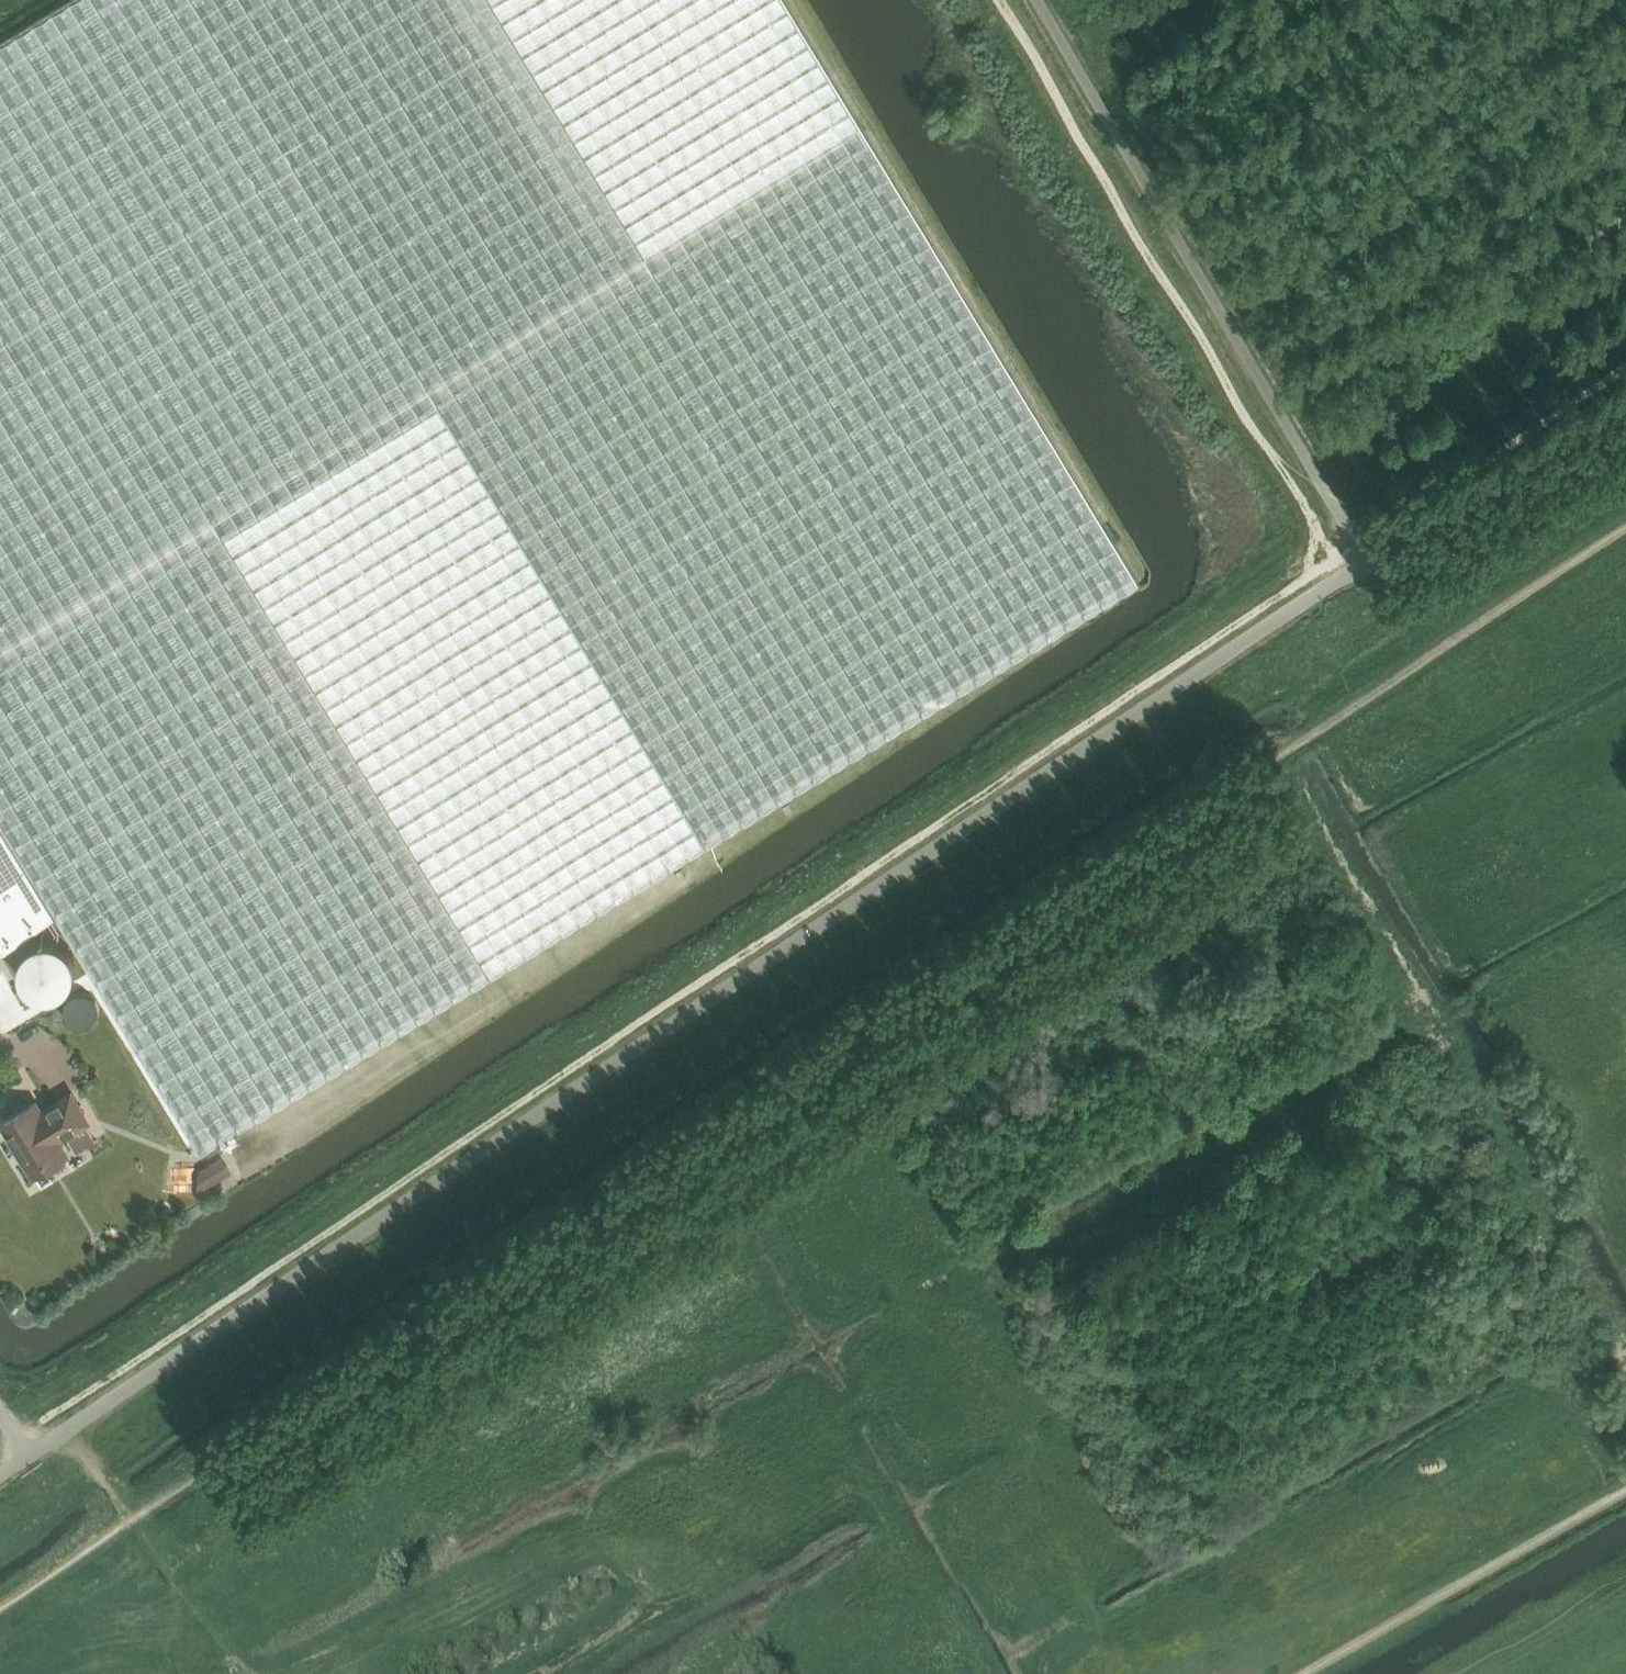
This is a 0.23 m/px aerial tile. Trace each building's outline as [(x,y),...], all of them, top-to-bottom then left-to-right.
[(57,912),(200,1149),(1139,578),(788,0),(70,0),(0,43),(0,947),(57,912)] [(794,809),(789,801),(783,805),(787,813),(794,809)] [(687,874),(682,867),(675,871),(680,878),(687,874)] [(12,1143),(16,1149),(21,1150),(35,1173),(67,1154),(57,1138),(87,1120),(71,1094),(41,1112),(35,1102),(3,1122),(13,1138),(12,1143)] [(198,1191),(200,1169),(177,1167),(175,1189),(198,1191)]
